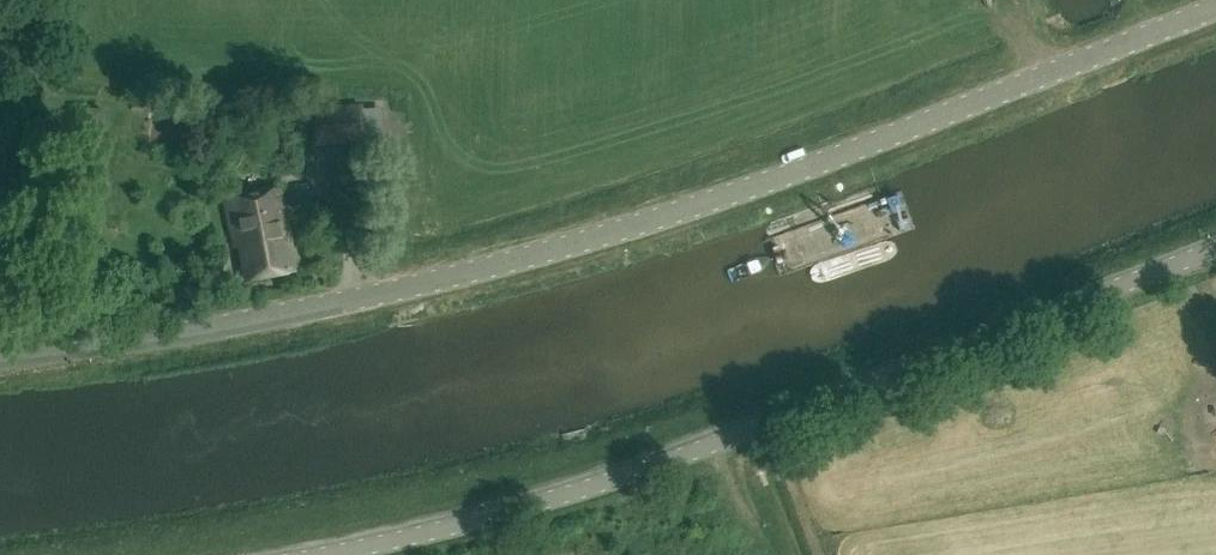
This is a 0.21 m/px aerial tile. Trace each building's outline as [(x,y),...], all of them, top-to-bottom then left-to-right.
[(364,109),(363,103),(312,108),(315,146),(367,142),(367,136),(378,135),(376,108),(364,109)] [(291,234),(282,187),(226,199),(236,245),(244,244),(246,255),(243,256),(248,281),(298,271),(294,249),(291,250),(288,234),(291,234)]
